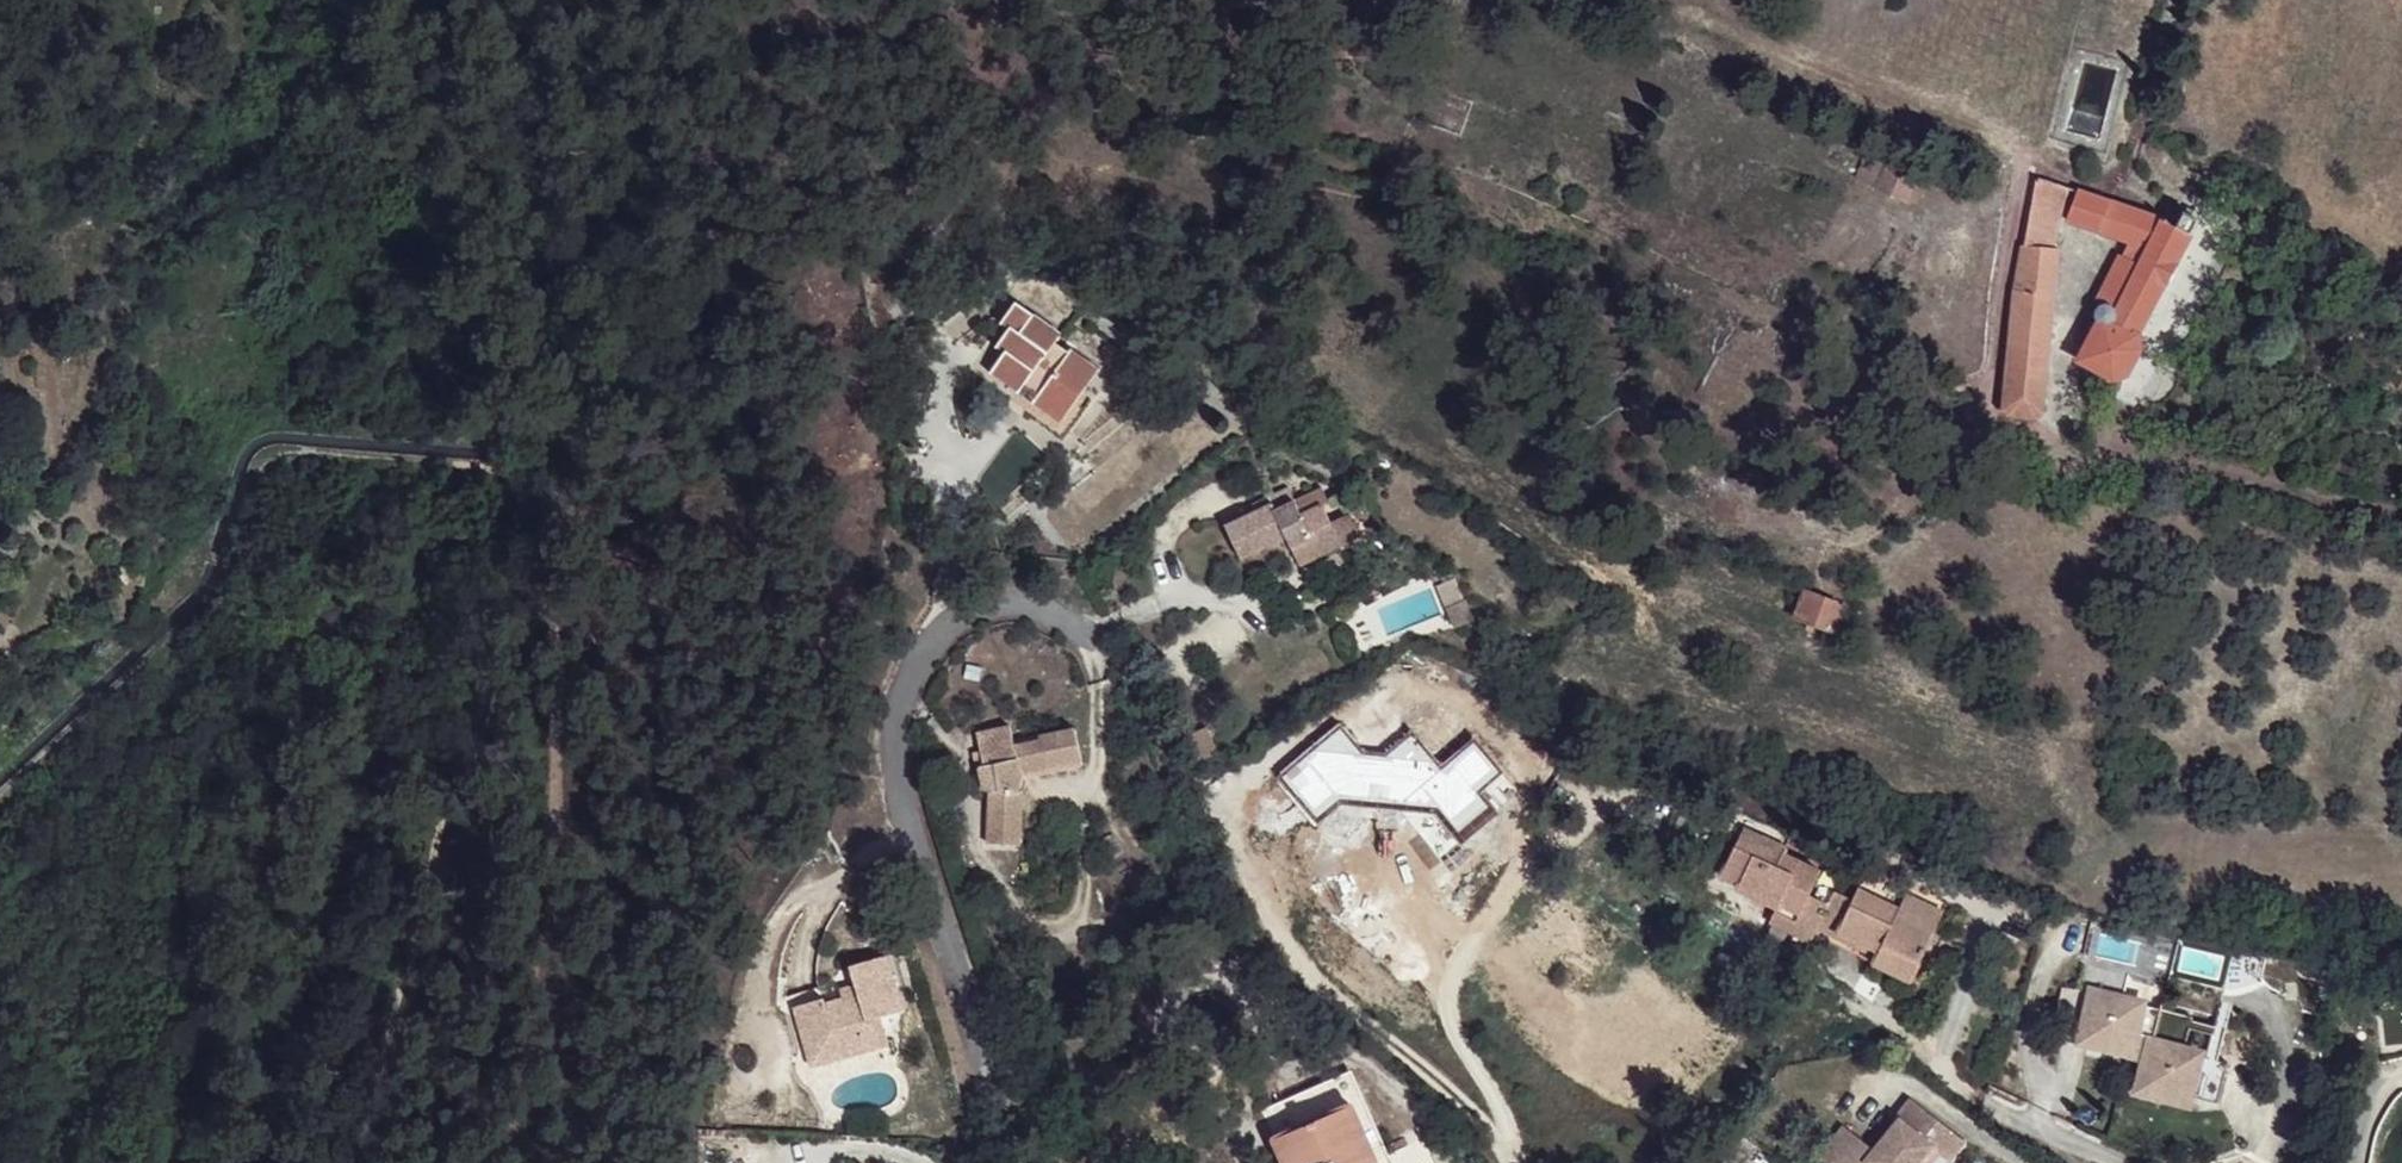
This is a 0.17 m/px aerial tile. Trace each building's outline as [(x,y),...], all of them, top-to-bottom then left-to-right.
[(1889,160),(1878,182),(1908,197),(1920,174),(1889,160)] [(2037,175),(2027,238),(2050,240),(2061,184),(2037,175)] [(2078,190),(2066,214),(2127,246),(2124,252),(2121,251),(2097,298),(2102,300),(2099,308),(2103,312),(2081,355),(2114,375),(2128,370),(2140,347),(2136,338),(2187,232),(2192,233),(2199,218),(2185,209),(2181,212),(2168,206),(2163,217),(2078,190)] [(2027,238),(2004,403),(2039,412),(2043,406),(2058,243),(2050,240),(2027,238)] [(974,367),(959,392),(989,408),(993,402),(1006,410),(1003,415),(1033,433),(1067,383),(1038,364),(1035,367),(1020,358),(1025,346),(999,333),(998,327),(981,318),(969,338),(976,342),(966,360),(974,367)] [(993,402),(989,408),(1003,415),(1006,410),(993,402)] [(1232,532),(1206,545),(1223,578),(1268,559),(1273,566),(1289,560),(1299,579),(1321,567),(1301,526),(1305,523),(1299,512),(1273,522),(1266,511),(1247,519),(1250,525),(1232,532)] [(1230,526),(1232,532),(1250,525),(1247,519),(1230,526)] [(1289,560),(1273,566),(1282,585),(1299,579),(1289,560)] [(1807,590),(1800,612),(1840,628),(1848,604),(1807,590)] [(987,780),(985,830),(1019,831),(1025,780),(1021,778),(1023,761),(1078,747),(1072,715),(1038,722),(1038,726),(1013,730),(1009,714),(975,722),(983,753),(979,755),(982,779),(987,780)] [(1344,729),(1309,756),(1340,797),(1350,790),(1358,800),(1384,803),(1394,796),(1402,806),(1443,774),(1416,738),(1389,759),(1365,755),(1344,729)] [(1742,830),(1733,848),(1750,854),(1759,838),(1742,830)] [(1733,848),(1720,876),(1762,895),(1765,891),(1781,898),(1770,921),(1812,938),(1819,926),(1828,905),(1808,896),(1819,871),(1781,854),(1783,847),(1759,838),(1750,854),(1733,848)] [(1828,905),(1819,926),(1879,954),(1875,962),(1913,978),(1938,924),(1899,908),(1859,890),(1853,899),(1835,893),(1828,905)] [(1907,894),(1899,908),(1938,924),(1944,910),(1907,894)] [(2217,980),(2224,948),(2182,939),(2175,971),(2217,980)] [(825,996),(797,1003),(809,1044),(835,1039),(842,1056),(892,1040),(887,1014),(908,1006),(892,952),(857,963),(861,980),(863,990),(848,995),(827,1001),(825,996)] [(847,986),(848,995),(863,990),(861,980),(847,986)] [(2081,993),(2067,1032),(2096,1042),(2111,1002),(2081,993)] [(2096,1042),(2095,1047),(2140,1064),(2157,1017),(2111,1002),(2096,1042)] [(2140,1064),(2138,1070),(2159,1078),(2164,1062),(2197,1071),(2208,1036),(2157,1017),(2140,1064)] [(809,1044),(816,1066),(842,1056),(835,1039),(809,1044)] [(2159,1078),(2149,1103),(2195,1120),(2197,1116),(2210,1076),(2197,1071),(2164,1062),(2159,1078)] [(2210,1076),(2197,1116),(2228,1127),(2243,1088),(2210,1076)] [(1351,1080),(1277,1111),(1285,1132),(1279,1137),(1290,1162),(1387,1162),(1351,1080)] [(1914,1097),(1898,1115),(1901,1117),(1877,1146),(1847,1123),(1824,1153),(1836,1162),(1954,1162),(1970,1142),(1914,1097)]
